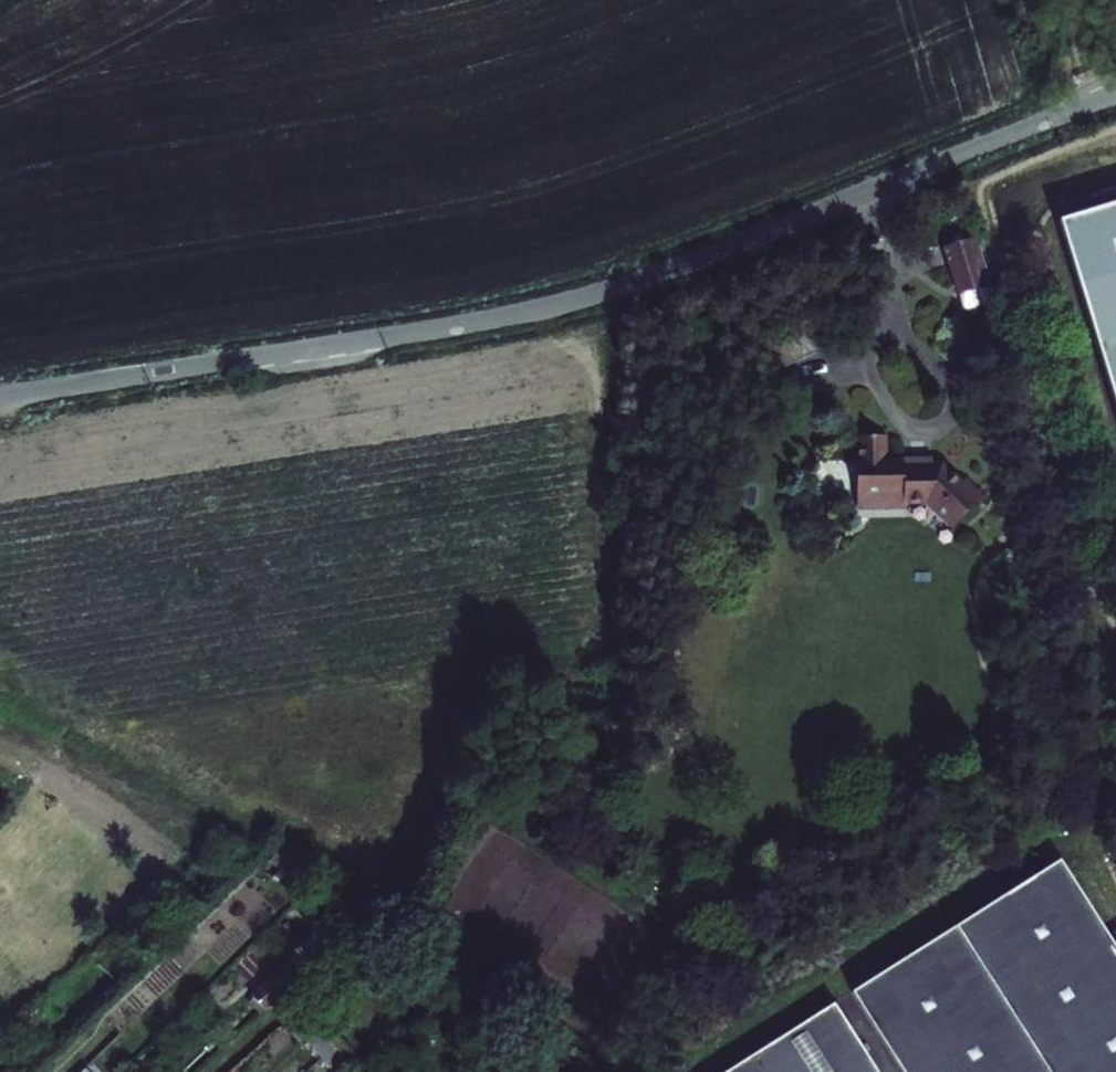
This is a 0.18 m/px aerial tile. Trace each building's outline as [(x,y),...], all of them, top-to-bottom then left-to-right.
[(1059,221),(1115,405),(1115,204),(1059,221)] [(992,286),(978,239),(945,250),(959,295),(992,286)] [(857,461),(847,462),(849,515),(901,513),(901,511),(925,510),(946,531),(982,497),(964,479),(955,486),(932,464),(900,465),(900,459),(883,459),(882,435),(857,436),(857,461)] [(903,1071),(1115,1071),(1115,944),(1063,858),(851,988),(903,1071)] [(834,1005),(727,1071),(877,1071),(834,1005)]
